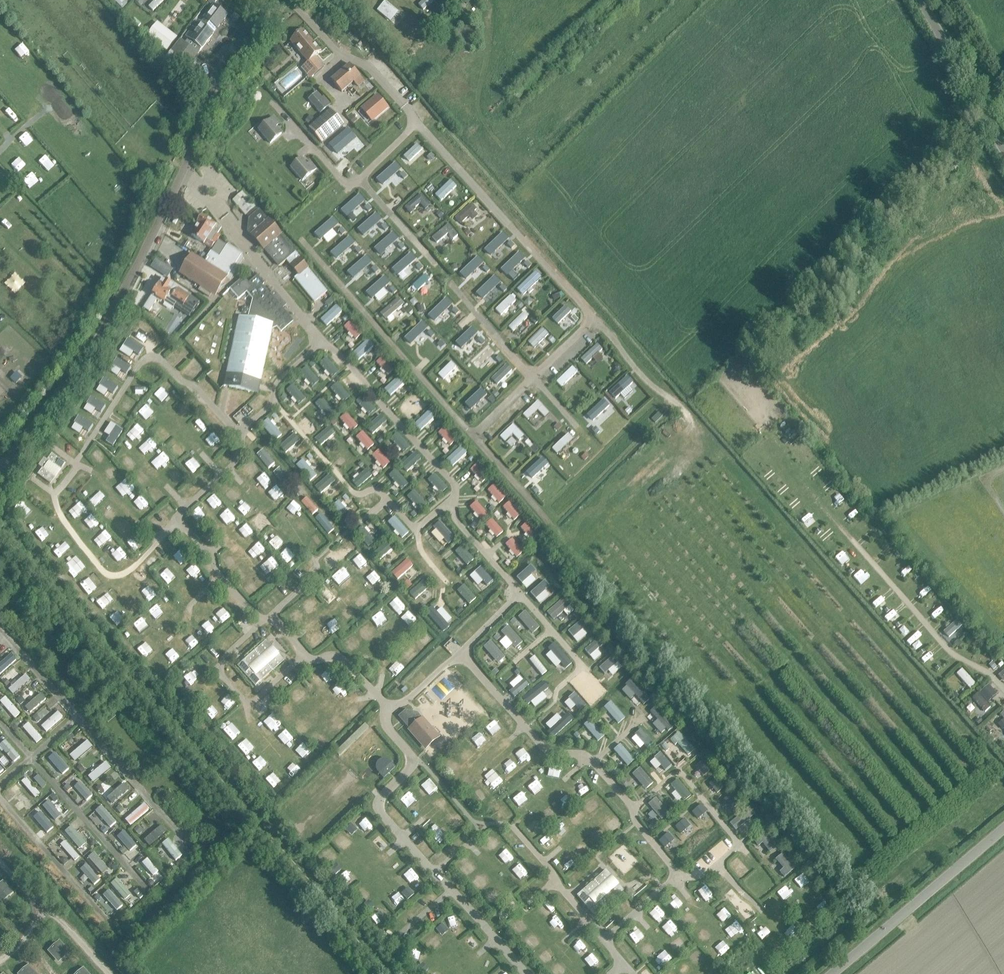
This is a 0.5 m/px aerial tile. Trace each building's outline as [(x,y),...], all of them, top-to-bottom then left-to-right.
[(442,2),(441,0),(435,0),(423,9),(427,14),(442,2)] [(167,51),(176,38),(153,20),(143,33),(167,51)] [(201,49),(213,34),(202,25),(199,29),(198,28),(194,32),(196,34),(190,41),(201,49)] [(291,43),(309,63),(321,52),(303,32),(291,43)] [(180,40),(165,59),(167,61),(183,74),(197,54),(180,40)] [(322,71),(314,60),(301,70),(310,81),(322,71)] [(355,82),(359,86),(365,81),(361,77),(362,77),(351,65),(333,81),(344,93),(355,82)] [(321,100),(316,94),(307,102),(319,116),(330,106),(323,98),(321,100)] [(387,108),(377,97),(360,111),(370,122),(387,108)] [(310,127),(323,143),(345,124),(332,109),(310,127)] [(258,130),(270,144),(282,134),(276,127),(279,124),(273,116),(258,130)] [(348,129),(329,145),(337,154),(355,139),(348,129)] [(417,145),(400,161),(405,166),(422,150),(417,145)] [(311,162),(308,164),(302,158),(290,167),(303,182),(317,169),(311,162)] [(452,183),(437,197),(441,202),(456,187),(452,183)] [(405,208),(410,214),(416,209),(415,209),(421,204),(426,210),(431,206),(421,194),(405,208)] [(472,203),(455,218),(460,224),(469,217),(472,221),(478,216),(474,212),(477,209),(472,203)] [(436,214),(443,221),(447,218),(444,215),(439,211),(436,214)] [(214,245),(215,245),(221,236),(218,234),(221,229),(203,217),(199,218),(197,222),(197,225),(191,236),(211,249),(214,245)] [(449,225),(432,238),(436,244),(448,234),(453,240),(458,236),(449,225)] [(324,289),(278,238),(265,250),(279,265),(283,261),(299,280),(289,289),(304,306),(324,289)] [(212,252),(219,256),(225,247),(218,243),(212,252)] [(212,293),(215,296),(240,256),(226,247),(219,258),(211,252),(204,264),(192,256),(181,274),(202,287),(199,291),(209,298),(212,293)] [(535,272),(517,290),(523,296),(541,278),(535,272)] [(423,275),(411,286),(415,291),(418,287),(420,289),(423,287),(421,285),(427,279),(423,275)] [(293,321),(282,308),(285,305),(281,300),(277,303),(262,286),(264,284),(257,277),(249,284),(244,278),(243,277),(230,289),(231,290),(239,299),(248,291),(251,295),(283,331),(293,321)] [(182,308),(190,297),(178,289),(177,289),(174,287),(174,286),(164,280),(160,285),(159,285),(152,296),(164,303),(174,309),(177,304),(182,308)] [(511,296),(496,310),(501,316),(516,301),(511,296)] [(398,298),(380,314),(386,320),(397,310),(399,312),(402,308),(401,307),(404,304),(398,298)] [(194,306),(198,310),(203,304),(199,300),(194,306)] [(413,310),(409,305),(408,306),(407,304),(404,307),(405,309),(403,310),(408,315),(410,313),(411,315),(414,313),(413,311),(413,310)] [(327,326),(342,312),(336,305),(321,320),(327,326)] [(571,311),(566,306),(557,315),(555,313),(551,317),(557,324),(564,317),(567,320),(572,316),(568,313),(571,311)] [(524,313),(512,325),(516,329),(523,322),(525,324),(528,321),(526,319),(528,317),(524,313)] [(273,324),(240,316),(225,387),(258,394),(273,324)] [(356,340),(362,334),(351,321),(344,327),(356,340)] [(527,345),(532,350),(548,335),(543,329),(527,345)] [(473,332),(464,342),(468,346),(477,337),(473,332)] [(358,361),(374,346),(368,340),(352,354),(358,361)] [(596,345),(582,359),(586,363),(596,354),(597,356),(598,354),(597,353),(601,350),(596,345)] [(488,347),(474,361),(479,366),(493,352),(488,347)] [(607,348),(600,354),(604,358),(611,352),(607,348)] [(388,376),(395,369),(383,357),(376,363),(388,376)] [(320,364),(332,378),(339,373),(326,358),(320,364)] [(451,362),(438,375),(443,380),(456,367),(451,362)] [(506,365),(492,379),(496,384),(510,370),(506,365)] [(300,373),(312,388),(319,382),(307,367),(300,373)] [(572,367),(556,382),(561,387),(577,372),(572,367)] [(104,382),(108,388),(116,387),(118,379),(114,374),(106,375),(104,382)] [(390,396),(406,382),(400,375),(384,390),(390,396)] [(626,378),(611,393),(615,398),(631,383),(626,378)] [(331,389),(343,403),(350,397),(337,383),(331,389)] [(287,390),(299,405),(306,399),(293,385),(287,390)] [(482,388),(466,404),(471,410),(487,394),(482,388)] [(92,398),(98,404),(105,402),(107,395),(102,390),(95,391),(92,398)] [(356,402),(370,416),(376,410),(363,396),(356,402)] [(315,404),(328,419),(335,413),(322,398),(315,404)] [(603,400),(587,415),(592,421),(595,417),(597,420),(599,418),(597,415),(603,409),(606,412),(608,411),(605,408),(608,405),(603,400)] [(538,401),(523,415),(528,420),(538,411),(545,418),(550,414),(543,406),(538,401)] [(81,412),(85,419),(93,418),(96,412),(93,405),(85,406),(81,412)] [(420,431),(436,417),(430,410),(414,425),(420,431)] [(358,426),(347,413),(340,419),(351,432),(358,426)] [(373,435),(387,421),(381,415),(366,428),(373,435)] [(261,425),(276,441),(282,435),(268,419),(261,425)] [(71,423),(69,430),(74,436),(81,434),(83,427),(78,421),(71,423)] [(513,425),(500,437),(505,442),(513,434),(519,441),(524,436),(513,425)] [(321,446),(336,433),(330,426),(315,439),(321,446)] [(450,446),(457,440),(445,427),(438,433),(450,446)] [(374,445),(363,432),(356,437),(367,451),(374,445)] [(285,453),(300,441),(295,434),(280,447),(285,453)] [(404,454),(410,448),(397,434),(391,440),(404,454)] [(568,434),(552,449),(557,455),(573,440),(568,434)] [(453,467),(468,452),(462,446),(446,460),(453,467)] [(383,469),(390,463),(379,450),(372,456),(383,469)] [(51,484),(66,464),(52,453),(47,460),(44,458),(39,465),(43,468),(38,474),(51,484)] [(415,453),(401,466),(407,472),(421,459),(415,453)] [(542,459),(528,473),(532,478),(547,464),(542,459)] [(296,466),(310,482),(317,476),(303,460),(296,466)] [(482,483),(489,477),(477,464),(470,470),(482,483)] [(366,469),(352,482),(358,489),(372,476),(366,469)] [(402,490),(409,484),(396,470),(389,475),(402,490)] [(321,494),(336,481),(330,474),(315,487),(321,494)] [(428,480),(441,494),(448,488),(435,474),(428,480)] [(500,502),(506,498),(494,484),(489,489),(500,502)] [(420,511),(427,505),(414,491),(408,497),(420,511)] [(332,507),(346,522),(353,516),(339,501),(332,507)] [(481,520),(488,515),(477,502),(470,507),(481,520)] [(402,538),(409,532),(395,517),(388,523),(402,538)] [(503,532),(492,519),(485,525),(497,538),(503,532)] [(446,541),(453,535),(441,521),(434,527),(446,541)] [(356,532),(369,547),(375,541),(363,526),(356,532)] [(389,541),(374,553),(380,560),(394,547),(389,541)] [(468,565),(474,560),(462,546),(456,552),(468,565)] [(392,573),(397,580),(413,566),(408,559),(392,573)] [(486,587),(493,581),(481,568),(474,573),(486,587)] [(544,585),(551,579),(545,571),(538,577),(544,585)] [(423,580),(410,593),(416,600),(429,587),(423,580)] [(470,604),(476,599),(465,585),(458,591),(470,604)] [(535,600),(542,608),(549,601),(543,594),(535,600)] [(565,603),(553,613),(557,617),(568,608),(574,616),(577,613),(567,601),(565,603)] [(439,609),(451,622),(457,616),(445,603),(439,609)] [(519,616),(533,633),(540,627),(526,610),(519,616)] [(569,639),(586,625),(582,620),(565,634),(569,639)] [(502,631),(516,647),(523,641),(509,625),(502,631)] [(587,633),(591,639),(597,634),(592,629),(587,633)] [(588,654),(601,643),(597,638),(584,649),(588,654)] [(267,640),(237,666),(256,686),(285,661),(267,640)] [(484,646),(498,662),(505,656),(491,640),(484,646)] [(553,669),(566,657),(560,650),(547,662),(553,669)] [(0,664),(0,674),(17,659),(12,654),(0,664)] [(530,660),(542,676),(547,672),(535,656),(530,660)] [(604,672),(617,661),(613,657),(600,668),(604,672)] [(514,677),(525,690),(530,686),(519,673),(514,677)] [(14,695),(30,680),(26,675),(17,682),(16,680),(11,684),(12,686),(9,690),(14,695)] [(627,698),(640,687),(636,681),(622,693),(627,698)] [(998,696),(985,682),(974,693),(987,706),(998,696)] [(547,684),(531,697),(536,702),(551,689),(547,684)] [(569,696),(581,710),(586,706),(574,692),(569,696)] [(41,694),(25,707),(30,713),(46,699),(41,694)] [(0,702),(15,718),(21,713),(6,697),(0,702)] [(602,711),(614,724),(618,720),(607,707),(602,711)] [(418,713),(406,710),(399,716),(409,729),(408,730),(425,750),(441,737),(423,716),(422,718),(418,713)] [(995,725),(1003,718),(1003,711),(992,720),(995,725)] [(58,712),(42,726),(47,732),(63,717),(58,712)] [(548,730),(553,736),(569,722),(565,716),(548,730)] [(23,728),(37,743),(42,738),(29,723),(23,728)] [(336,752),(340,756),(369,728),(365,724),(336,752)] [(653,744),(640,729),(635,733),(642,740),(641,741),(644,745),(645,744),(649,748),(653,744)] [(14,762),(21,756),(6,740),(0,746),(14,762)] [(88,741),(70,756),(75,762),(93,747),(88,741)] [(629,764),(634,760),(624,748),(619,752),(629,764)] [(49,759),(63,774),(70,769),(56,753),(49,759)] [(94,783),(111,768),(106,762),(95,772),(94,771),(92,772),(93,773),(89,777),(94,783)] [(636,770),(624,781),(627,785),(640,774),(636,770)] [(34,779),(42,788),(47,784),(39,775),(34,779)] [(22,782),(36,798),(40,794),(26,778),(22,782)] [(75,787),(87,800),(93,795),(81,782),(75,787)] [(124,784),(107,798),(112,804),(129,789),(124,784)] [(18,795),(29,809),(34,805),(22,792),(18,795)] [(43,806),(56,821),(62,815),(49,800),(43,806)] [(144,805),(126,820),(131,826),(148,810),(144,805)] [(96,811),(111,827),(117,822),(102,806),(96,811)] [(34,814),(46,828),(50,824),(39,810),(34,814)] [(642,817),(652,829),(656,825),(647,813),(642,817)] [(99,828),(105,836),(110,832),(103,824),(99,828)] [(66,831),(81,849),(87,843),(73,826),(66,831)] [(162,826),(145,840),(150,846),(167,831),(162,826)] [(116,834),(131,851),(136,846),(121,830),(116,834)] [(163,844),(176,860),(183,855),(170,839),(163,844)] [(61,845),(75,861),(79,857),(65,841),(61,845)] [(88,858),(103,874),(108,869),(94,853),(88,858)] [(142,863),(153,876),(159,871),(148,858),(142,863)] [(82,870),(95,884),(100,880),(87,865),(82,870)] [(576,895),(593,914),(622,888),(604,869),(576,895)] [(131,895),(123,885),(124,884),(124,882),(122,880),(120,881),(118,879),(112,884),(125,900),(131,895)] [(12,896),(16,893),(4,880),(0,884),(0,895),(5,900),(10,895),(12,896)] [(104,895),(117,910),(123,905),(110,890),(104,895)] [(66,955),(67,956),(70,953),(60,941),(49,950),(53,954),(54,953),(60,960),(66,955)] [(31,964),(19,973),(20,973),(39,973),(31,964)]
